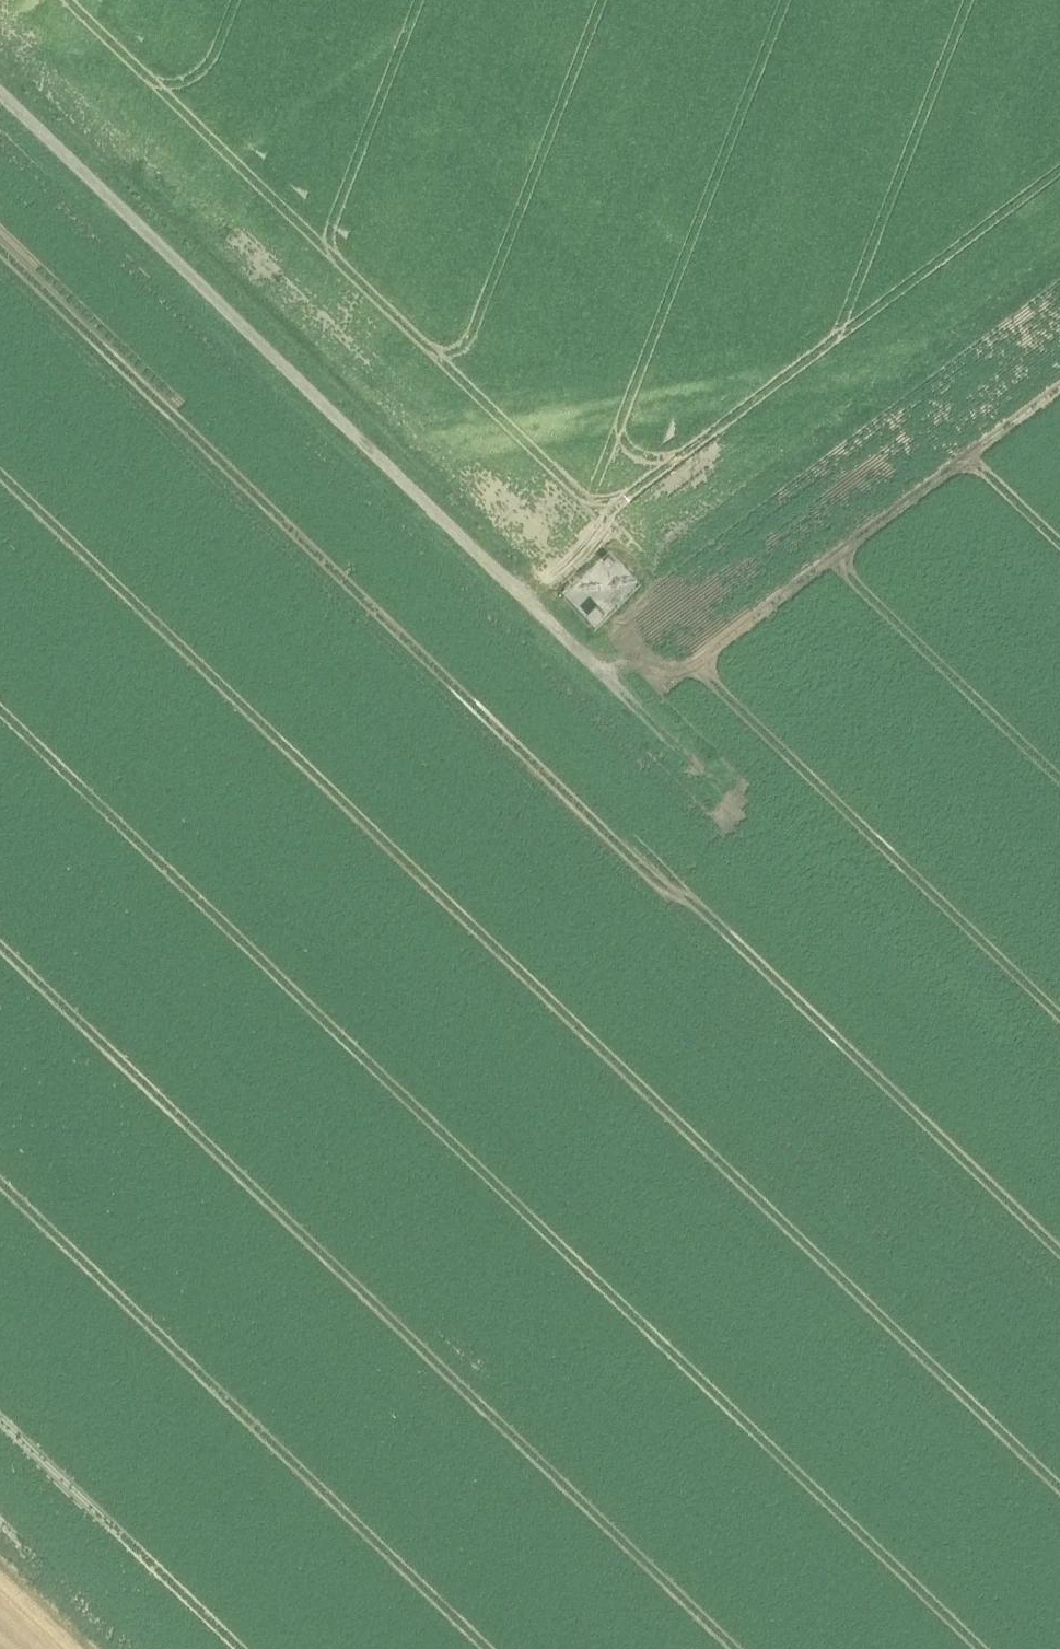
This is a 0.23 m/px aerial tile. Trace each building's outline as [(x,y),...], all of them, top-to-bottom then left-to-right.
[(606,613),(598,604),(588,614),(596,622),(606,613)]
